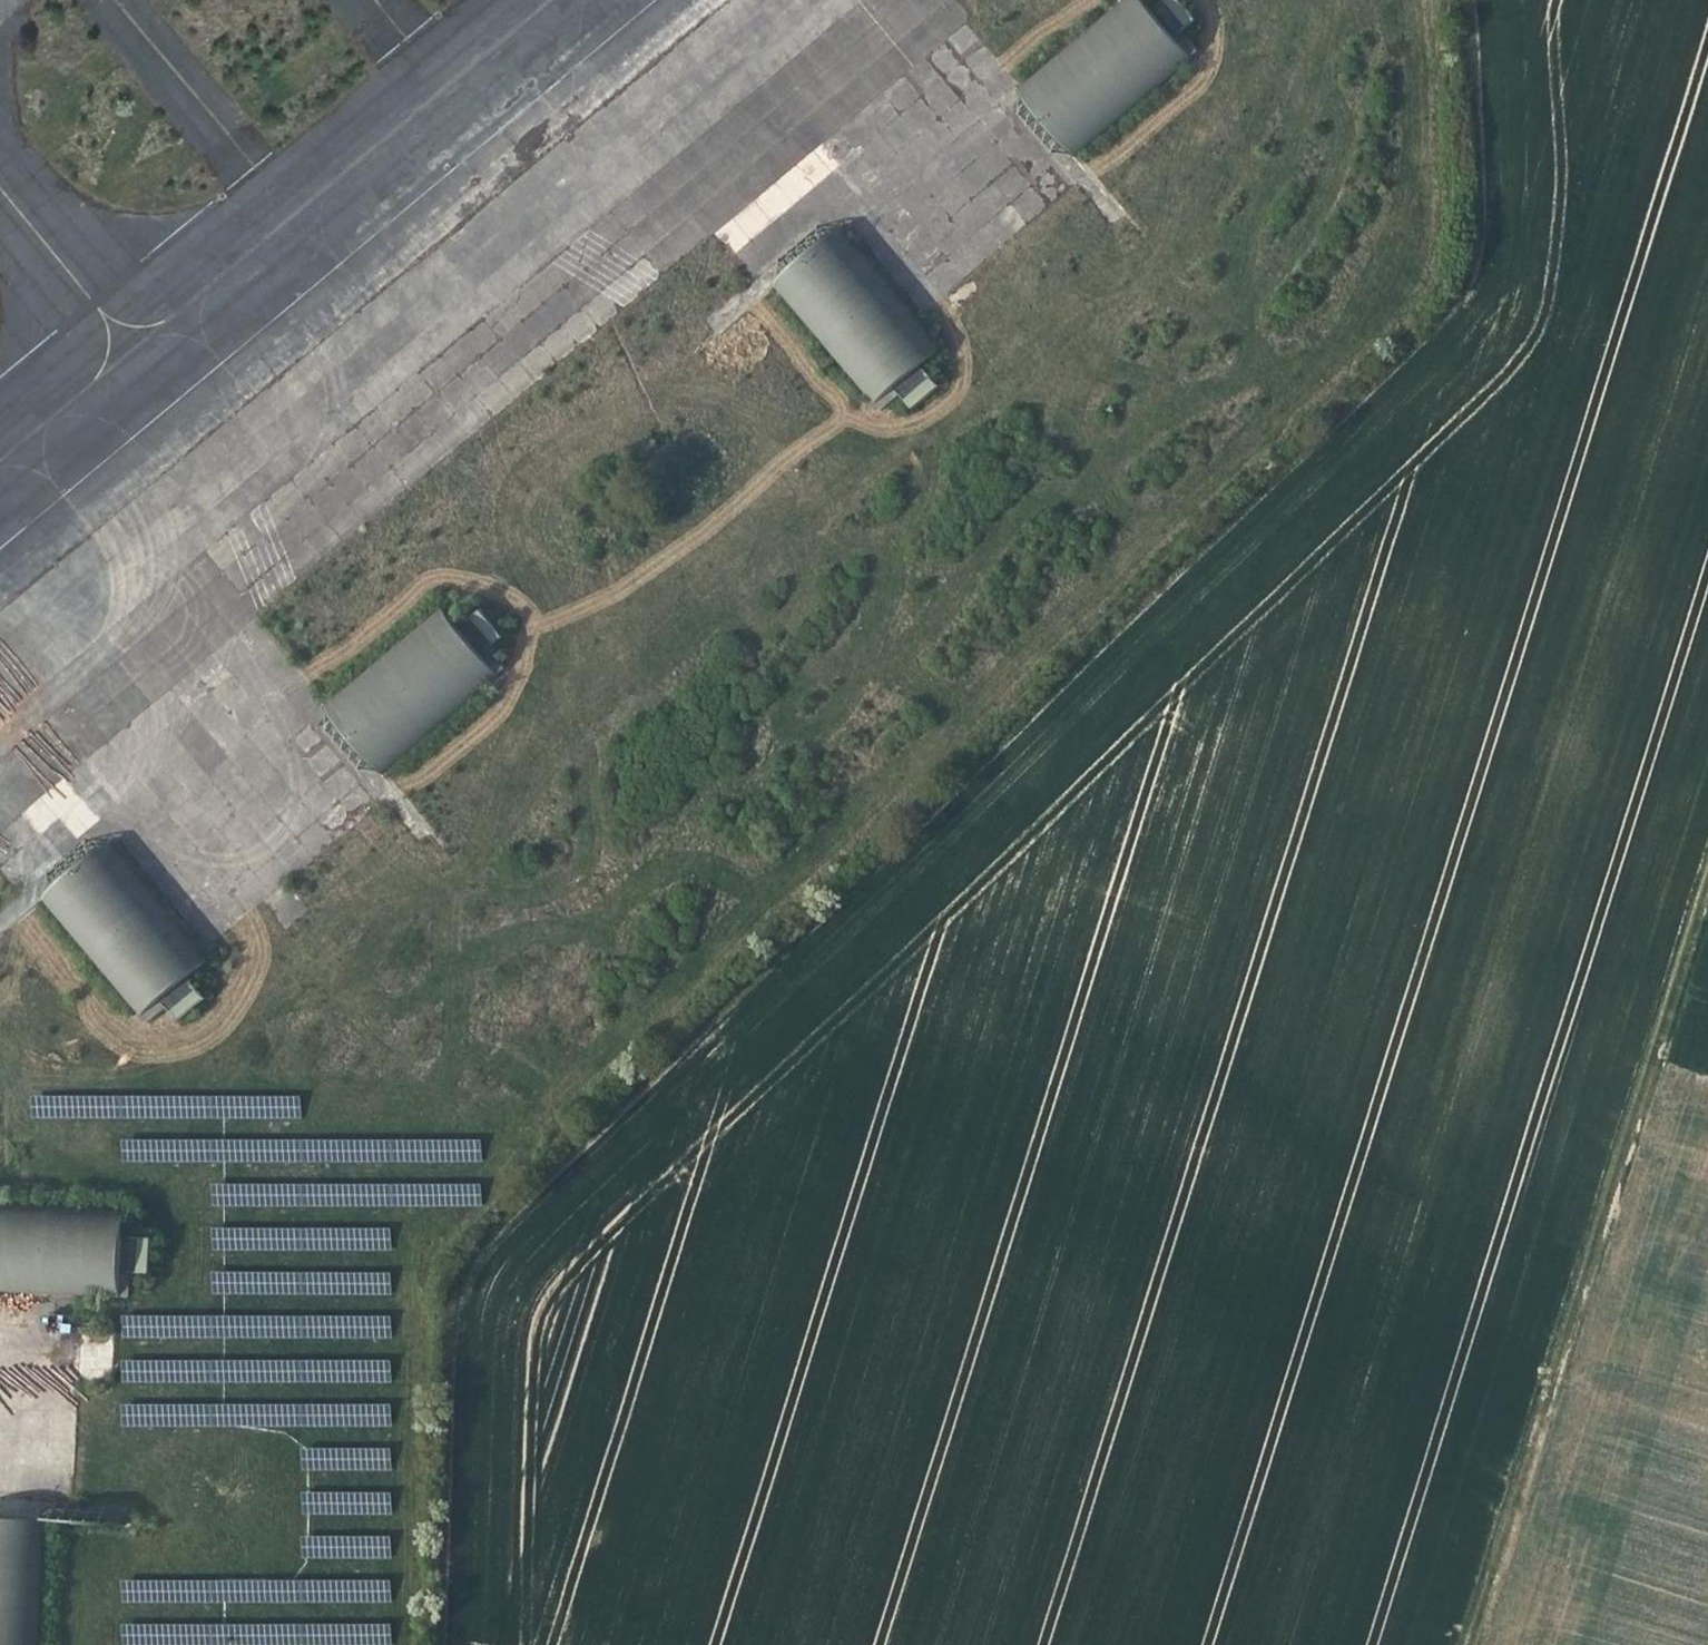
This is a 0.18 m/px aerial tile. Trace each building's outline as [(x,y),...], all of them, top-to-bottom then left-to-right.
[(1193,59),(1144,0),(1127,0),(1018,89),(1074,157),(1193,59)] [(942,352),(842,232),(778,285),(878,405),(942,352)] [(446,611),(325,711),(379,775),(499,675),(446,611)] [(110,846),(45,901),(144,1017),(209,962),(110,846)] [(0,1219),(0,1293),(120,1300),(124,1225),(0,1219)] [(0,1519),(0,1644),(37,1644),(43,1521),(0,1519)]
